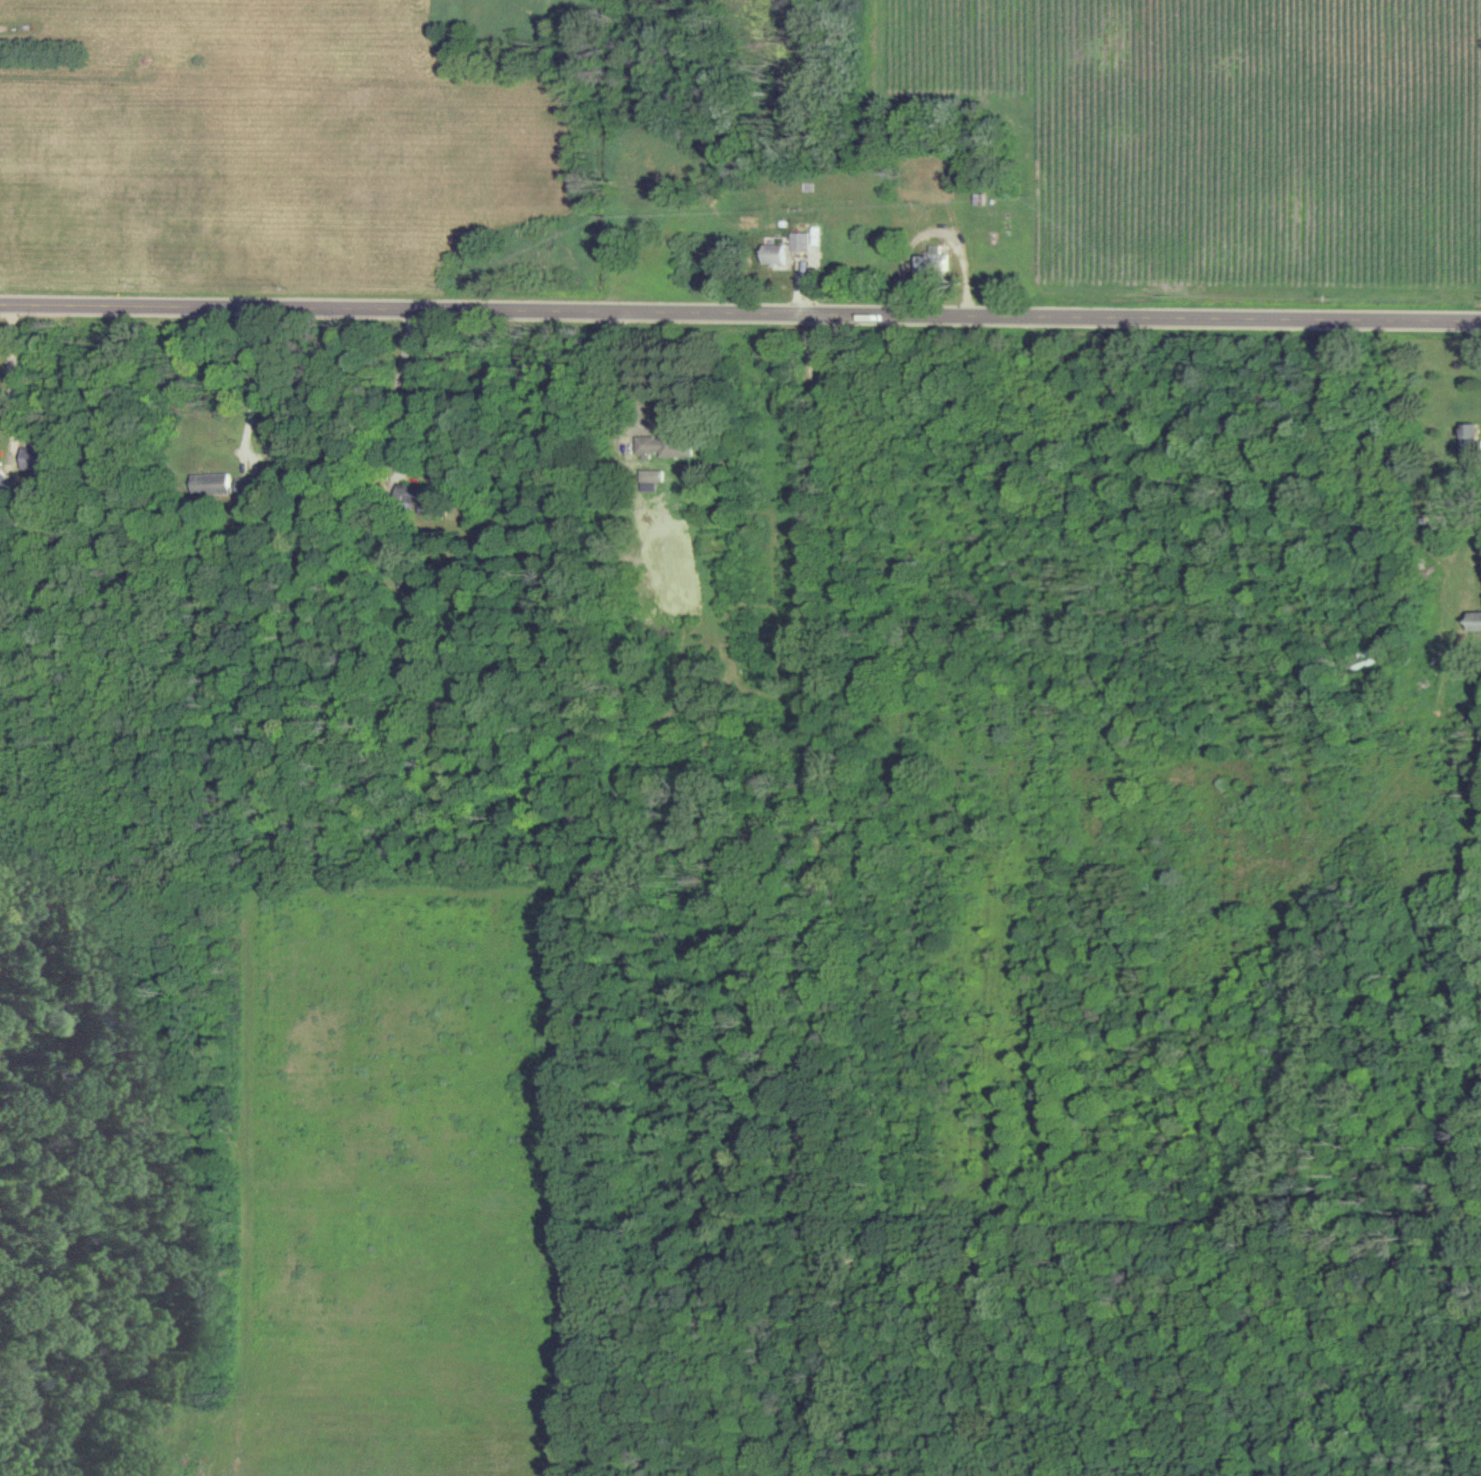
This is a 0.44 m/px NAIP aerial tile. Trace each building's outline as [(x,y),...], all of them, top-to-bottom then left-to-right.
[(813,233),(794,234),(795,252),(813,252),(813,233)] [(767,265),(788,266),(789,245),(776,245),(777,239),(768,239),(767,265)] [(942,254),(943,247),(932,247),(932,257),(921,257),(920,274),(935,275),(935,271),(950,272),(950,255),(942,254)] [(696,457),(696,437),(638,438),(638,457),(696,457)] [(1464,457),(1473,457),(1472,438),(1463,438),(1464,457)] [(14,484),(0,471),(0,498),(14,484)] [(193,475),(193,495),(230,494),(230,474),(193,475)] [(1480,633),(1480,614),(1471,614),(1471,633),(1480,633)]
